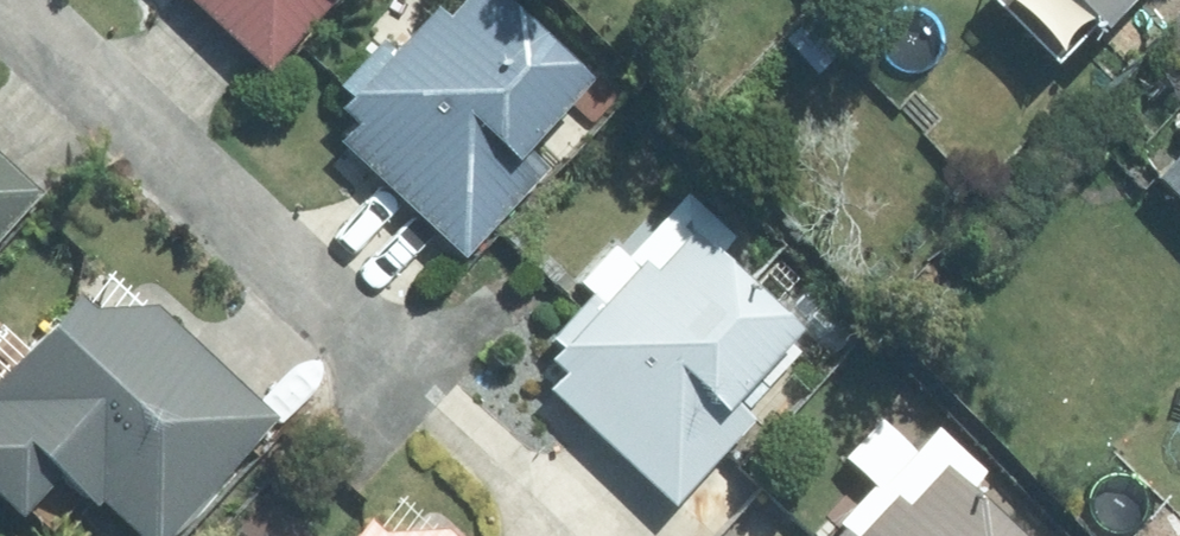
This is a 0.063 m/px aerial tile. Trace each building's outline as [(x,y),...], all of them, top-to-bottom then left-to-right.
[(265,82),(337,0),(174,0),(265,82)] [(337,155),(460,269),(542,183),(520,163),(585,94),(484,0),(469,0),(439,32),(429,23),(390,66),(377,56),(337,99),(349,111),(338,123),(353,138),(337,155)] [(983,19),(1052,82),(1086,44),(1098,54),(1147,0),(1000,0),(983,19)] [(815,21),(784,51),(816,84),(847,55),(815,21)] [(35,204),(0,174),(0,244),(35,204)] [(561,389),(547,404),(668,520),(753,434),(733,416),(795,353),(712,272),(735,246),(690,202),(545,352),(557,364),(547,374),(561,389)] [(790,263),(762,291),(829,358),(857,331),(790,263)] [(16,533),(55,490),(90,522),(94,517),(115,535),(180,535),(274,433),(154,322),(88,326),(73,311),(0,390),(0,518),(16,533)] [(963,505),(986,481),(941,438),(879,501),(875,496),(836,535),(994,535),(963,505)]
